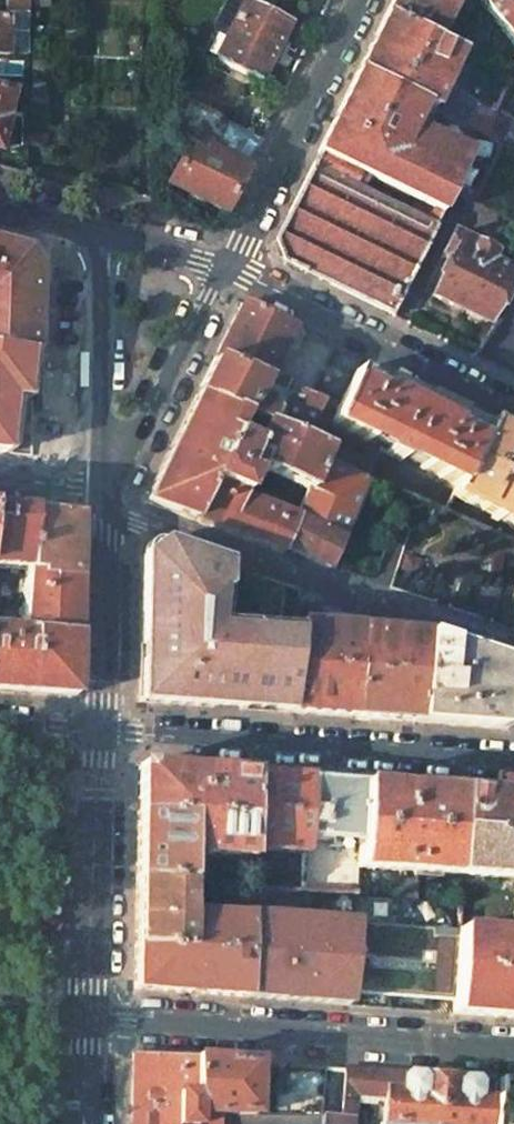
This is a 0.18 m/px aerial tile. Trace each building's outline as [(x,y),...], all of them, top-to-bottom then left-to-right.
[(7,11),(27,11),(28,0),(7,0),(7,11)] [(227,36),(216,59),(259,80),(287,23),(244,1),(243,3),(236,0),(225,0),(213,23),(215,31),(227,36)] [(383,17),(433,42),(454,0),(391,0),(383,17)] [(513,47),(513,0),(477,0),(484,12),(513,47)] [(7,18),(6,56),(27,56),(27,11),(7,11),(7,18)] [(438,97),(457,54),(433,42),(383,17),(355,73),(422,105),(426,107),(432,110),(438,97)] [(500,74),(509,67),(491,56),(491,57),(485,68),(500,74)] [(423,112),(426,107),(422,105),(355,73),(317,151),(358,172),(430,209),(440,213),(450,192),(452,189),(458,192),(465,179),(458,176),(470,153),(412,125),(419,110),(423,112)] [(4,122),(2,122),(10,94),(0,92),(0,137),(4,122)] [(259,142),(225,125),(219,122),(221,116),(182,97),(168,124),(190,135),(166,185),(223,213),(245,168),(259,142)] [(489,121),(438,97),(432,110),(438,113),(446,117),(453,120),(483,135),(489,121)] [(453,120),(446,117),(443,123),(450,125),(453,120)] [(472,156),(489,165),(500,143),(484,136),(472,156)] [(350,186),(358,172),(317,151),(273,241),(281,262),(390,315),(433,227),(440,213),(430,209),(425,223),(350,186)] [(492,255),(452,234),(442,255),(450,259),(431,297),(464,313),(466,320),(474,324),(481,322),(485,323),(509,273),(488,263),(492,255)] [(21,355),(32,357),(33,285),(33,269),(19,252),(5,248),(0,247),(0,352),(21,355)] [(283,345),(291,328),(241,304),(213,360),(264,383),(283,345)] [(293,350),(301,333),(291,328),(283,345),(293,350)] [(313,387),(340,402),(355,372),(354,371),(358,361),(332,348),(313,387)] [(196,395),(242,415),(262,424),(298,440),(301,435),(315,406),(315,405),(264,383),(213,360),(196,395)] [(401,458),(457,485),(482,434),(453,420),(455,416),(385,382),(383,386),(355,372),(340,402),(330,424),(380,448),(378,451),(399,461),(401,458)] [(249,483),(301,505),(319,463),(324,451),(318,449),(298,440),(262,424),(254,443),(234,435),(242,415),(196,395),(144,502),(280,554),(283,548),(290,531),(237,510),(249,483)] [(329,413),(315,406),(301,435),(316,443),(329,413)] [(513,526),(513,437),(487,424),(482,434),(457,485),(452,496),(513,526)] [(369,467),(320,444),(318,449),(324,451),(319,463),(362,482),(364,477),(369,467)] [(362,483),(362,482),(319,463),(301,505),(290,531),(283,548),(325,568),(327,571),(362,483)] [(24,570),(25,570),(28,513),(0,510),(0,568),(24,570)] [(23,586),(19,631),(19,632),(74,638),(76,517),(28,513),(25,570),(24,570),(23,586)] [(139,618),(138,701),(191,706),(200,706),(211,707),(216,705),(240,698),(239,705),(245,710),(253,710),(288,713),(293,660),(295,645),(296,628),(295,628),(295,625),(296,623),(281,622),(283,591),(277,585),(259,579),(231,569),(211,568),(212,563),(158,544),(140,557),(140,585),(139,618)] [(410,552),(401,549),(399,556),(404,558),(404,557),(408,558),(410,552)] [(412,572),(415,561),(408,558),(404,557),(404,558),(400,569),(412,572)] [(283,591),(281,622),(296,623),(299,592),(277,585),(283,591)] [(422,634),(295,625),(295,628),(296,628),(295,645),(293,660),(288,713),(415,723),(422,636),(422,634)] [(74,697),(74,638),(19,632),(19,631),(0,630),(0,691),(74,697)] [(513,731),(513,667),(422,636),(415,723),(513,731)] [(220,708),(245,710),(239,705),(240,698),(216,705),(211,707),(220,708)] [(137,766),(136,814),(195,819),(196,770),(137,766)] [(248,849),(249,774),(196,770),(195,819),(204,820),(203,857),(248,860),(248,849)] [(306,779),(249,774),(248,849),(302,854),(303,846),(306,779)] [(362,783),(306,779),(303,846),(359,850),(362,783)] [(461,791),(362,783),(359,850),(358,868),(456,875),(458,832),(461,791)] [(513,836),(513,833),(513,794),(461,791),(458,832),(513,836)] [(195,819),(136,814),(136,821),(187,825),(186,856),(203,857),(204,820),(195,819)] [(136,821),(136,878),(186,882),(186,856),(187,825),(136,821)] [(458,832),(456,875),(512,878),(513,836),(458,832)] [(136,878),(135,946),(184,950),(184,948),(185,912),(185,906),(186,882),(136,878)] [(417,881),(397,879),(396,898),(416,899),(417,881)] [(189,912),(185,912),(184,948),(193,949),(191,993),(198,993),(202,913),(189,912)] [(245,997),(245,915),(202,913),(198,993),(203,994),(245,997)] [(354,923),(245,915),(245,997),(296,1001),(349,1005),(349,991),(354,923)] [(457,930),(354,923),(349,991),(454,999),(457,930)] [(453,1013),(513,1018),(513,934),(457,930),(454,999),(453,1013)] [(184,950),(135,946),(134,988),(191,993),(193,949),(184,948),(184,950)] [(131,1123),(194,1123),(195,1113),(255,1114),(255,1062),(133,1053),(131,1123)] [(324,1068),(321,1117),(320,1123),(352,1123),(354,1103),(341,1101),(342,1092),(345,1069),(324,1068)] [(345,1069),(342,1092),(385,1095),(385,1089),(402,1091),(403,1074),(345,1069)] [(403,1074),(402,1091),(385,1089),(385,1095),(383,1123),(437,1123),(441,1077),(403,1074)] [(441,1077),(437,1123),(491,1123),(492,1098),(476,1096),(478,1080),(441,1077)] [(492,1098),(491,1123),(513,1123),(513,1083),(493,1082),(492,1098)] [(385,1095),(342,1092),(341,1101),(354,1103),(376,1104),(376,1101),(384,1102),(385,1095)] [(195,1113),(194,1123),(320,1123),(321,1117),(255,1114),(195,1113)]
